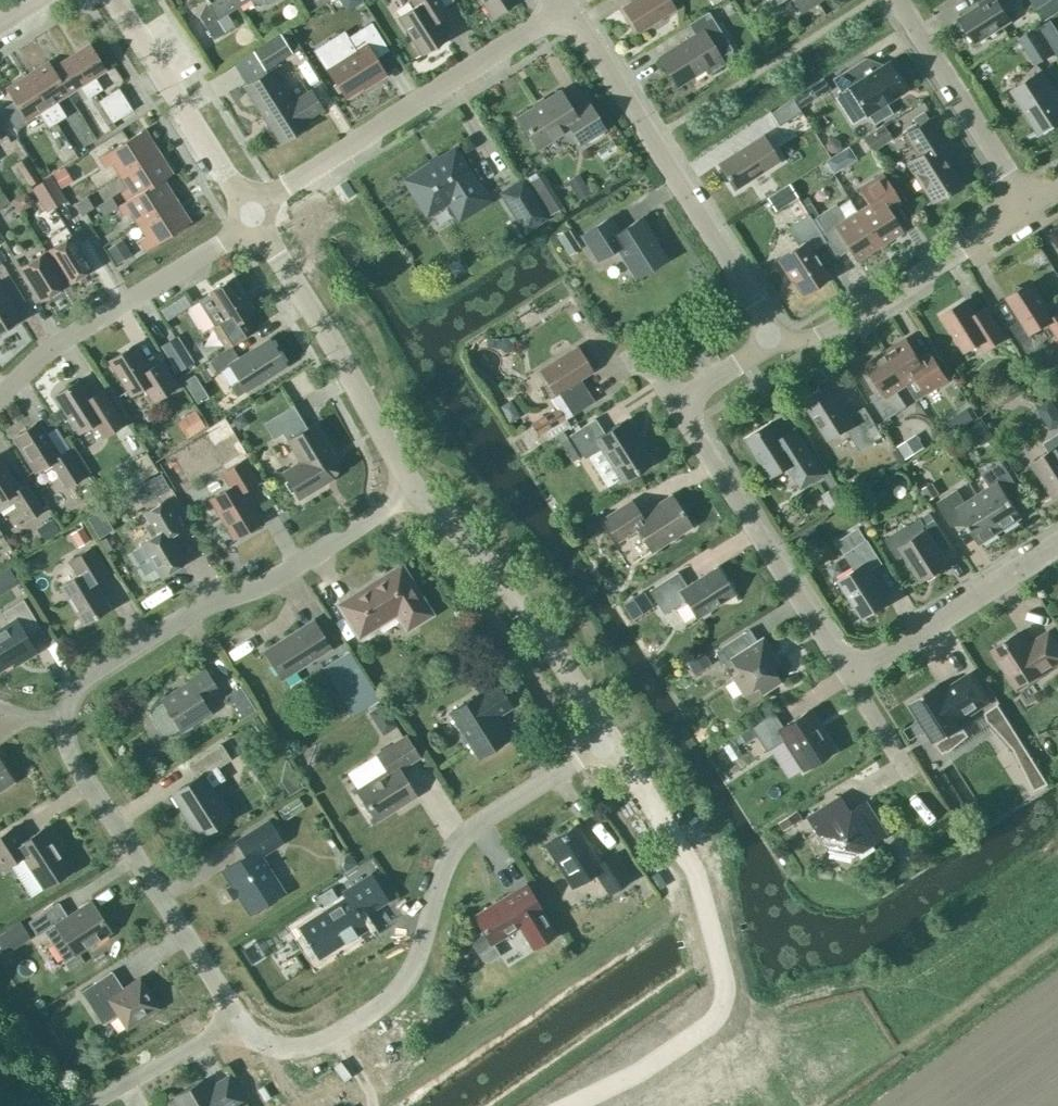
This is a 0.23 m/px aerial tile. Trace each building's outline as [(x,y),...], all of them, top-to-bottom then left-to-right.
[(234,0),(205,0),(210,8),(199,15),(214,38),(234,25),(226,12),(238,5),(234,0)] [(345,10),(361,0),(339,0),(345,10)] [(398,16),(421,54),(448,37),(432,11),(443,4),(440,0),(410,0),(414,6),(398,16)] [(491,16),(515,0),(481,0),(491,16)] [(675,8),(670,0),(633,0),(622,7),(637,31),(675,8)] [(805,6),(814,0),(793,0),(799,9),(805,6)] [(959,17),(976,42),(1011,20),(1000,3),(1004,0),(980,0),(982,3),(959,17)] [(1043,21),(1057,11),(1057,0),(1030,0),(1043,21)] [(708,11),(688,23),(695,34),(659,57),(676,85),(705,66),(708,71),(723,62),(719,56),(731,49),(714,22),(708,11)] [(371,22),(348,36),(356,49),(327,68),(346,97),(368,83),(369,84),(385,74),(375,58),(388,49),(371,22)] [(1036,63),(1053,52),(1036,26),(1020,37),(1036,63)] [(290,52),(300,45),(289,28),(279,33),(253,50),(265,68),(290,52)] [(106,69),(90,43),(71,55),(94,93),(102,89),(94,76),(106,69)] [(79,86),(87,98),(94,93),(71,55),(52,66),(68,92),(79,86)] [(865,57),(832,78),(841,92),(834,96),(851,123),(866,113),(866,115),(867,114),(873,123),(891,112),(885,103),(905,90),(887,61),(872,71),(865,59),(866,58),(865,57)] [(66,115),(56,100),(68,92),(52,66),(48,60),(26,74),(57,121),(66,115)] [(292,101),(271,69),(244,86),(279,141),(306,124),(304,120),(321,109),(309,90),(292,101)] [(1057,120),(1057,95),(1042,70),(1010,90),(1037,132),(1030,136),(1031,137),(1057,120)] [(37,112),(47,127),(57,121),(26,74),(5,87),(13,100),(2,107),(16,129),(27,122),(25,120),(37,112)] [(105,111),(125,98),(118,88),(99,100),(105,111)] [(517,116),(537,148),(570,127),(580,144),(605,128),(587,100),(572,110),(560,90),(517,116)] [(125,98),(105,111),(112,121),(132,109),(125,98)] [(770,112),(779,125),(801,111),(792,98),(770,112)] [(945,143),(944,142),(928,118),(904,134),(918,155),(906,163),(931,201),(961,182),(937,145),(942,141),(943,144),(945,143)] [(158,150),(144,128),(99,157),(105,166),(112,162),(119,175),(158,150)] [(762,135),(718,163),(734,188),(778,160),(762,135)] [(485,197),(484,197),(454,149),(406,179),(427,212),(452,197),(461,212),(459,213),(459,214),(485,198),(485,197)] [(158,150),(119,175),(127,187),(120,192),(126,200),(171,171),(158,150)] [(827,159),(834,171),(846,164),(839,152),(827,159)] [(15,163),(29,185),(40,178),(26,156),(15,163)] [(65,166),(53,173),(61,188),(73,180),(65,166)] [(857,187),(869,204),(857,211),(878,245),(901,230),(889,211),(902,203),(882,172),(857,187)] [(50,175),(32,187),(46,210),(65,198),(50,175)] [(162,177),(126,200),(117,206),(123,215),(130,211),(138,224),(176,200),(162,177)] [(581,177),(569,184),(579,200),(590,193),(581,177)] [(766,192),(777,208),(799,193),(788,177),(766,192)] [(521,179),(507,189),(518,206),(512,210),(525,229),(545,217),(521,179)] [(97,204),(103,214),(117,206),(110,196),(97,204)] [(190,221),(176,200),(138,224),(145,236),(139,240),(145,250),(190,221)] [(835,203),(815,216),(824,232),(834,226),(856,259),(878,245),(857,211),(849,200),(837,207),(835,203)] [(808,213),(786,227),(798,245),(777,259),(786,273),(788,272),(802,293),(829,276),(812,249),(826,241),(811,218),(808,213)] [(597,259),(616,247),(635,277),(666,258),(652,237),(654,236),(641,217),(618,231),(609,217),(581,234),(597,259)] [(557,235),(569,254),(580,247),(568,228),(557,235)] [(71,235),(47,250),(67,283),(92,268),(71,235)] [(107,248),(116,263),(132,254),(122,238),(107,248)] [(44,251),(20,266),(40,300),(65,284),(44,251)] [(252,312),(231,278),(209,292),(198,299),(214,325),(212,326),(225,347),(251,331),(243,318),(252,312)] [(1010,326),(1024,348),(1035,340),(1030,332),(1049,321),(1057,335),(1057,305),(1054,299),(1046,304),(1031,281),(1023,286),(1016,285),(1015,291),(1007,296),(1021,318),(1010,326)] [(20,317),(0,285),(0,330),(20,317)] [(66,290),(51,296),(57,312),(72,306),(66,290)] [(1005,336),(991,314),(979,321),(966,299),(942,314),(964,351),(988,336),(993,344),(1005,336)] [(160,345),(177,372),(194,361),(177,335),(160,345)] [(922,362),(906,337),(885,350),(906,383),(916,377),(926,393),(948,379),(933,355),(922,362)] [(231,345),(208,359),(216,372),(229,364),(239,380),(229,386),(236,396),(286,364),(269,338),(238,357),(231,345)] [(160,360),(147,368),(132,345),(108,360),(130,394),(143,386),(152,400),(176,385),(160,360)] [(594,400),(580,378),(592,371),(576,346),(539,370),(555,394),(558,392),(572,414),(594,400)] [(906,383),(885,350),(865,363),(881,388),(870,395),(885,419),(906,406),(896,390),(906,383)] [(193,374),(183,381),(188,387),(197,381),(193,374)] [(109,400),(97,408),(78,379),(54,394),(78,432),(93,422),(102,436),(123,422),(109,400)] [(883,435),(864,406),(850,415),(831,384),(803,402),(827,439),(845,427),(860,450),(883,435)] [(121,400),(131,416),(143,409),(133,393),(121,400)] [(499,406),(509,422),(520,416),(510,399),(499,406)] [(543,415),(550,428),(565,418),(558,406),(543,415)] [(1053,427),(1057,424),(1057,412),(1055,406),(1044,413),(1053,427)] [(306,428),(300,419),(295,421),(288,408),(264,422),(273,437),(282,431),(298,458),(297,462),(282,471),(298,498),(328,480),(334,456),(314,423),(306,428)] [(569,434),(584,458),(602,447),(622,479),(650,462),(624,420),(604,433),(595,418),(569,434)] [(36,470),(50,461),(66,487),(84,476),(67,449),(58,455),(36,421),(14,435),(36,470)] [(803,440),(790,448),(773,421),(745,438),(770,477),(790,464),(799,478),(819,465),(803,440)] [(525,448),(541,435),(533,426),(517,438),(525,448)] [(1033,461),(1054,495),(1057,493),(1057,433),(1043,443),(1048,452),(1033,461)] [(898,445),(907,458),(923,447),(915,434),(898,445)] [(560,442),(572,461),(579,457),(567,438),(560,442)] [(146,445),(133,453),(138,460),(127,467),(135,479),(158,464),(146,445)] [(262,520),(244,489),(257,481),(243,459),(221,472),(230,486),(209,498),(233,538),(262,520)] [(977,494),(1000,530),(1021,516),(1005,491),(1016,483),(1002,460),(981,473),(989,486),(977,494)] [(26,482),(17,488),(0,462),(0,510),(14,502),(25,520),(43,509),(26,482)] [(821,494),(830,509),(846,499),(828,469),(822,473),(831,488),(821,494)] [(133,488),(143,503),(155,496),(154,494),(167,486),(159,472),(133,488)] [(921,488),(928,500),(939,493),(932,481),(921,488)] [(82,490),(93,509),(106,501),(94,483),(82,490)] [(963,517),(979,543),(1000,530),(977,494),(965,502),(957,488),(936,501),(951,525),(963,517)] [(637,529),(651,551),(691,526),(671,494),(639,514),(630,499),(602,517),(618,541),(637,529)] [(142,544),(127,553),(146,585),(161,576),(185,561),(170,535),(182,527),(165,499),(143,512),(156,533),(141,542),(142,544)] [(101,509),(87,517),(98,536),(112,528),(101,509)] [(946,564),(939,553),(951,545),(933,518),(929,511),(908,525),(907,524),(886,537),(897,555),(904,550),(922,579),(946,564)] [(44,525),(51,536),(61,530),(54,519),(44,525)] [(70,533),(78,547),(90,539),(82,526),(70,533)] [(869,571),(882,562),(867,539),(866,539),(858,527),(836,541),(854,569),(839,579),(863,617),(888,601),(869,571)] [(77,575),(59,586),(82,623),(109,607),(93,581),(106,573),(90,547),(69,560),(77,575)] [(358,636),(396,613),(406,629),(431,613),(400,564),(338,604),(358,636)] [(685,599),(697,617),(734,593),(717,566),(687,585),(678,571),(648,590),(663,613),(685,599)] [(0,572),(0,580),(5,588),(16,581),(8,567),(0,572)] [(1019,586),(1008,592),(1018,609),(1029,603),(1019,586)] [(2,611),(9,621),(0,627),(0,669),(21,656),(23,660),(36,652),(26,635),(40,626),(22,598),(2,611)] [(312,619),(264,650),(281,678),(330,647),(312,619)] [(253,628),(230,642),(239,656),(261,642),(253,628)] [(778,662),(765,641),(759,645),(749,628),(714,650),(725,666),(734,663),(739,671),(731,676),(743,694),(757,685),(762,692),(779,681),(770,667),(778,662)] [(1035,641),(1028,645),(1019,631),(991,649),(1017,689),(1057,663),(1057,645),(1049,630),(1034,639),(1035,641)] [(686,663),(691,671),(711,659),(706,650),(686,663)] [(452,663),(458,673),(474,662),(468,652),(452,663)] [(330,675),(347,701),(343,704),(350,715),(365,706),(358,695),(371,686),(354,660),(330,675)] [(203,699),(218,690),(205,669),(188,679),(189,681),(161,698),(164,703),(158,708),(154,713),(155,719),(160,727),(165,730),(171,729),(178,725),(181,730),(210,711),(203,699)] [(971,671),(942,690),(938,683),(908,702),(934,743),(964,724),(961,719),(990,700),(971,671)] [(499,725),(501,724),(495,716),(510,706),(495,683),(450,712),(477,756),(507,737),(499,725)] [(225,695),(240,718),(254,709),(240,686),(225,695)] [(380,722),(390,717),(382,699),(372,704),(380,722)] [(988,709),(985,711),(988,719),(1010,744),(1019,739),(997,703),(988,709)] [(782,726),(773,711),(750,726),(766,751),(784,739),(803,769),(833,750),(808,709),(782,726)] [(405,735),(376,753),(387,770),(356,789),(376,820),(415,795),(399,769),(419,756),(405,735)] [(199,835),(224,819),(225,811),(203,776),(230,758),(221,743),(187,764),(196,777),(172,793),(199,835)] [(126,769),(139,772),(142,760),(129,757),(126,769)] [(13,782),(0,761),(0,791),(13,782)] [(864,801),(851,810),(847,809),(838,796),(807,816),(828,849),(851,854),(885,833),(864,801)] [(777,822),(782,830),(801,817),(796,809),(777,822)] [(269,819),(235,840),(245,855),(221,869),(249,913),(254,910),(258,911),(264,907),(265,902),(284,891),(261,855),(283,841),(269,819)] [(614,852),(600,861),(576,823),(544,844),(572,886),(595,871),(608,892),(631,878),(614,852)] [(22,841),(12,827),(0,835),(0,865),(2,868),(22,855),(43,887),(70,869),(43,827),(22,841)] [(346,896),(299,926),(308,941),(305,943),(306,945),(307,944),(308,947),(309,952),(313,956),(318,958),(324,957),(328,954),(331,949),(366,927),(360,917),(388,900),(370,873),(342,890),(346,896)] [(473,935),(471,942),(481,959),(489,961),(500,954),(492,942),(520,925),(534,947),(556,933),(531,891),(517,900),(512,891),(475,914),(484,928),(473,935)] [(58,902),(28,921),(37,935),(45,930),(65,960),(110,931),(90,900),(67,915),(58,902)] [(0,944),(14,935),(17,938),(29,931),(22,920),(0,935),(0,943),(0,944)] [(139,977),(123,988),(111,970),(81,990),(102,1023),(117,1014),(126,1028),(159,1007),(139,977)] [(241,1100),(228,1075),(207,1087),(202,1079),(174,1095),(180,1105),(230,1105),(241,1100)]
